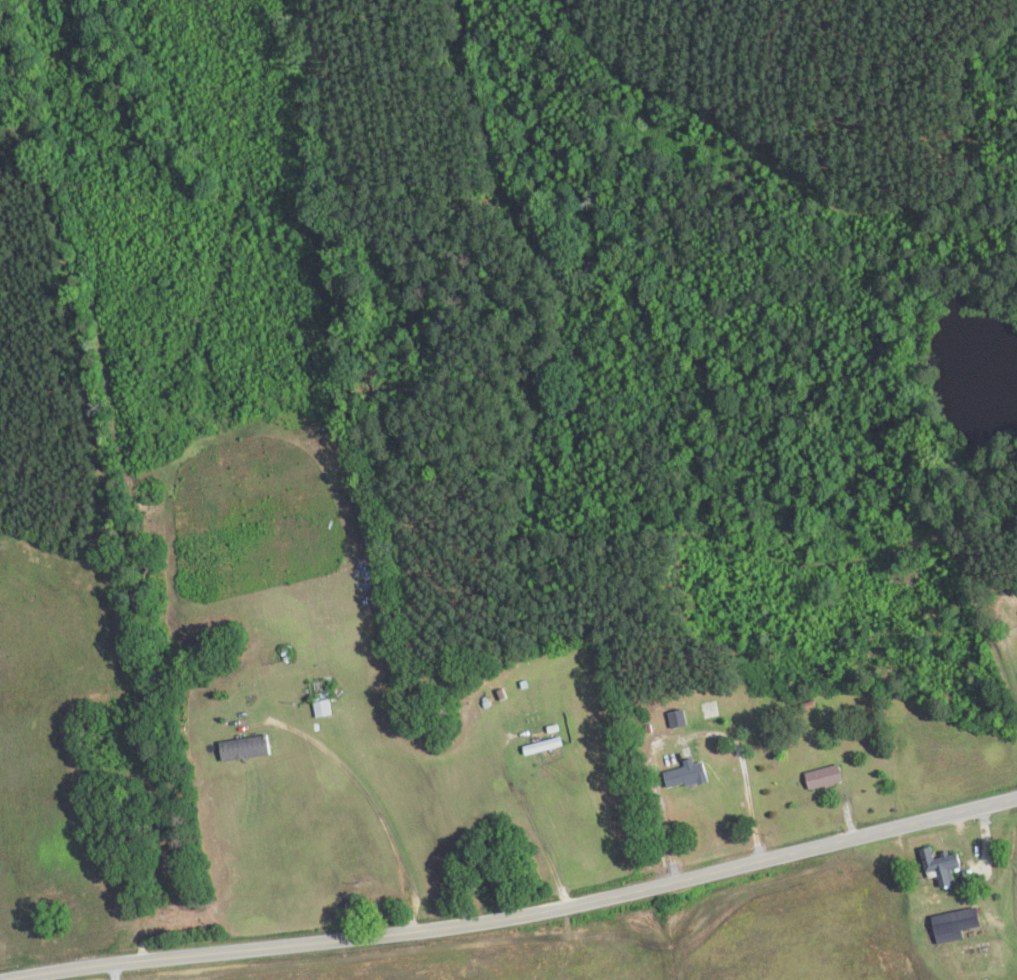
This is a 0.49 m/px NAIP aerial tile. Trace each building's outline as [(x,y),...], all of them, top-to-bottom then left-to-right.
[(308,682),(311,702),(326,700),(324,680),(308,682)] [(684,726),(682,710),(665,713),(668,729),(684,726)] [(215,742),(217,761),(270,756),(268,737),(215,742)] [(660,772),(663,789),(705,782),(702,761),(681,764),(682,768),(660,772)] [(805,793),(839,783),(834,765),(800,775),(805,793)] [(958,868),(955,852),(930,856),(928,846),(917,848),(922,879),(934,877),(936,886),(952,884),(950,870),(958,868)] [(925,943),(939,940),(936,917),(921,920),(925,943)]
